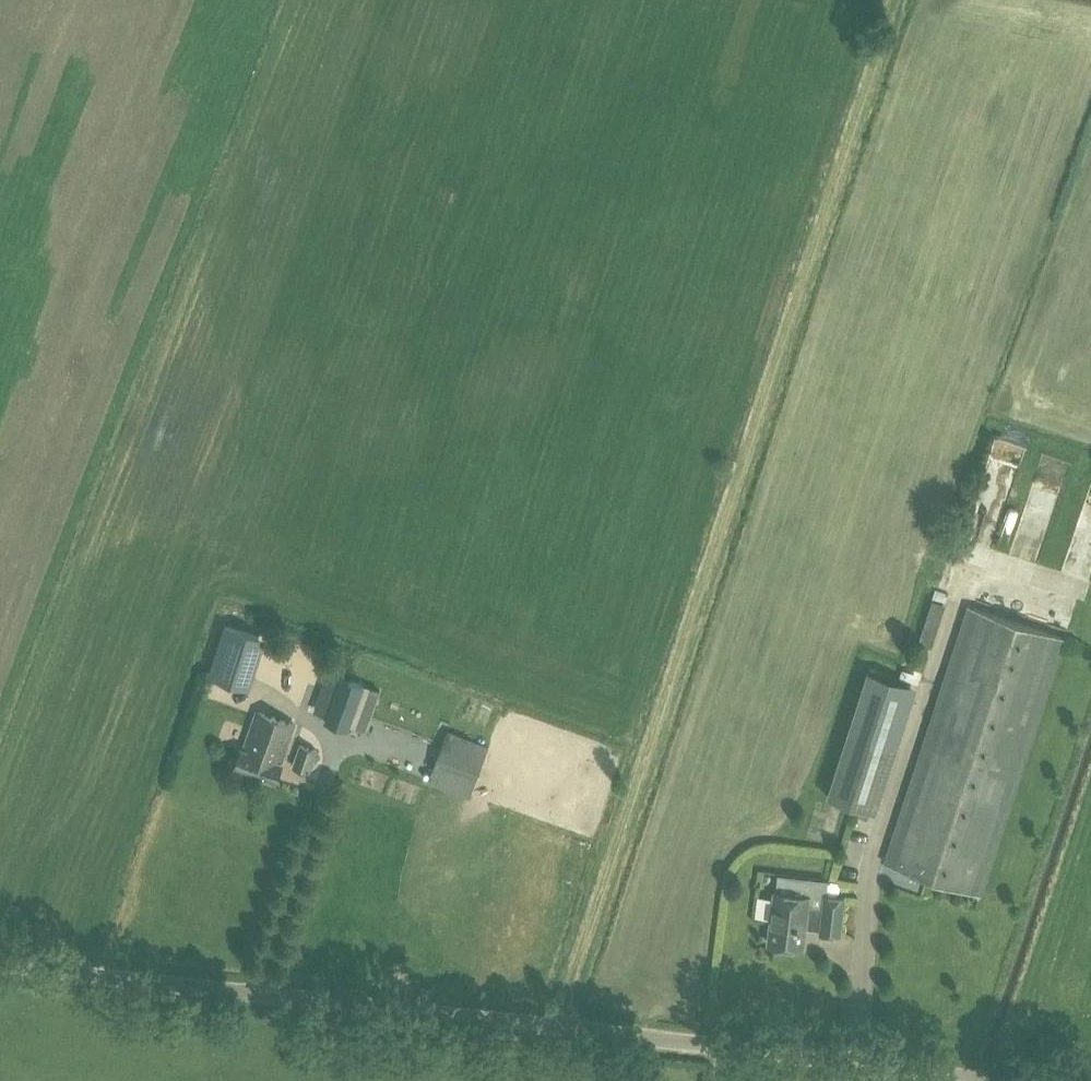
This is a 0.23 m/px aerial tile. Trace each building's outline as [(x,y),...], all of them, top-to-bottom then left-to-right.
[(961,534),(988,536),(989,517),(962,516),(961,534)] [(932,599),(918,642),(929,646),(944,603),(932,599)] [(987,869),(1055,627),(959,600),(920,740),(930,743),(930,745),(947,750),(939,780),(958,785),(951,810),(971,816),(963,843),(972,846),(967,863),(987,869)] [(223,624),(207,675),(245,687),(261,637),(223,624)] [(828,797),(871,810),(912,684),(869,671),(828,797)] [(348,727),(364,684),(340,676),(325,719),(348,727)] [(295,724),(256,711),(237,767),(276,780),(295,724)] [(469,798),(488,745),(447,730),(427,782),(469,798)] [(317,750),(300,744),(293,765),(310,771),(317,750)] [(775,892),(769,942),(804,946),(806,925),(821,927),(821,931),(840,933),(845,896),(825,894),(824,906),(809,904),(810,896),(775,892)]
